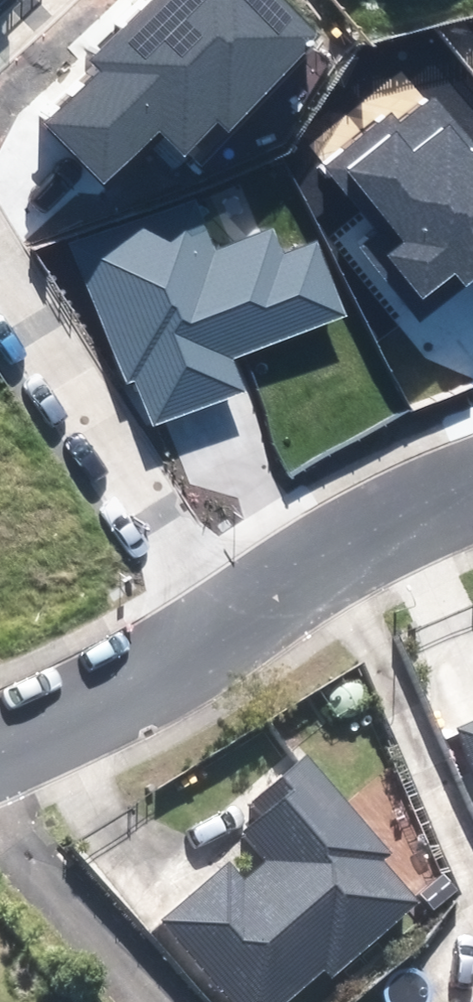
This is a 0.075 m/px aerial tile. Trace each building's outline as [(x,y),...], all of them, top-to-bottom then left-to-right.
[(243,1001),(282,1001),(328,964),(334,970),(423,897),(387,854),(394,848),(314,752),(256,800),(265,811),(246,827),(269,854),(246,873),(232,857),(166,911),(243,1001)]
